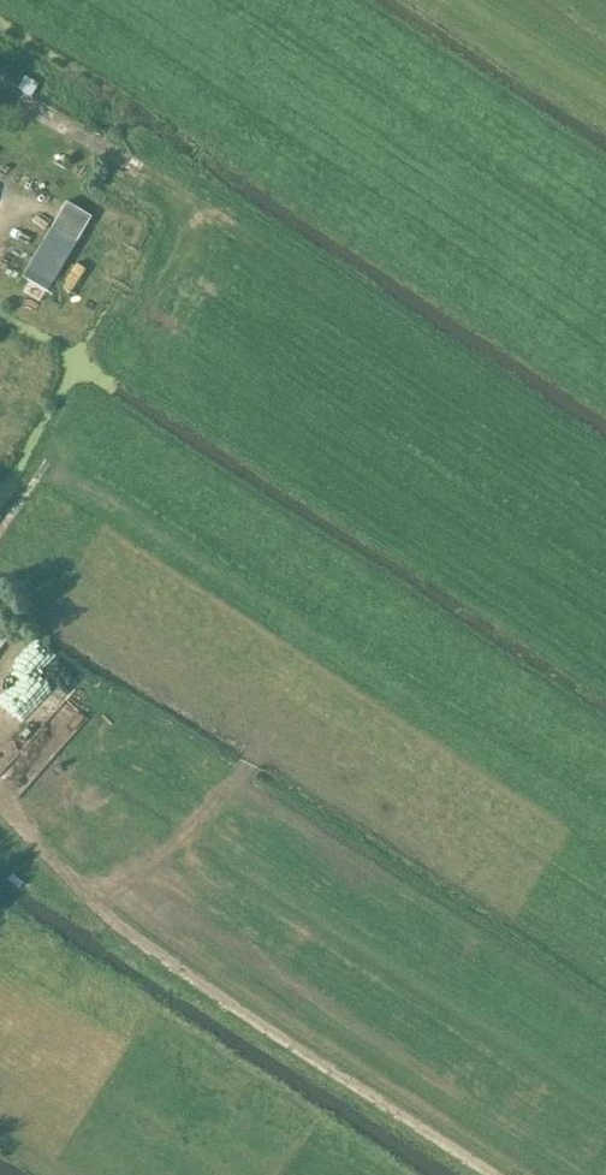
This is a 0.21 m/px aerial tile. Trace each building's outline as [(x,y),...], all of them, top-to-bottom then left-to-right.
[(25,77),(17,89),(30,97),(38,85),(25,77)] [(66,203),(52,227),(76,242),(91,217),(66,203)] [(52,227),(22,277),(47,292),(76,242),(52,227)] [(97,306),(108,290),(99,284),(88,300),(97,306)]
